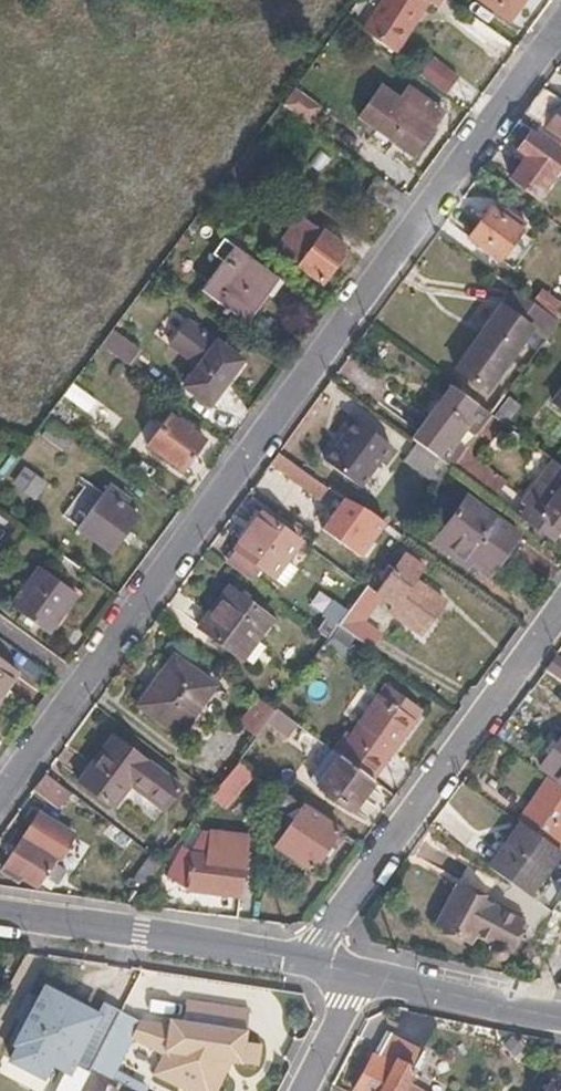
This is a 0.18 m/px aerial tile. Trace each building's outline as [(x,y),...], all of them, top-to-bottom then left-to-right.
[(401,0),(383,0),(363,31),(392,50),(425,0),(404,0),(403,1),(401,0)] [(508,21),(523,0),(479,0),(508,21)] [(434,59),(419,79),(446,98),(460,77),(434,59)] [(443,112),(451,102),(446,98),(419,79),(398,63),(360,117),(411,155),(443,112)] [(321,109),(293,88),(281,106),(309,125),(321,109)] [(560,151),(560,100),(544,88),(525,114),(541,125),(536,133),(560,151)] [(560,165),(560,154),(531,133),(518,150),(526,156),(510,179),(536,199),(560,165)] [(322,282),(346,248),(298,214),(283,203),(258,237),(274,248),(322,282)] [(490,208),(468,238),(499,261),(526,224),(507,210),(502,217),(490,208)] [(212,254),(221,261),(200,290),(245,323),(277,279),(223,239),(212,254)] [(560,318),(560,303),(542,290),(533,302),(559,322),(560,318)] [(559,322),(533,302),(521,294),(509,312),(500,306),(454,369),(487,392),(533,329),(546,338),(559,322)] [(182,386),(210,405),(243,359),(215,340),(186,318),(168,344),(198,365),(182,386)] [(114,328),(103,344),(129,363),(141,348),(114,328)] [(477,405),(452,386),(413,440),(437,458),(477,405)] [(98,400),(88,413),(113,430),(122,418),(98,400)] [(147,444),(182,469),(204,438),(191,429),(193,426),(181,417),(178,420),(169,413),(147,444)] [(504,424),(491,414),(452,468),(491,496),(500,483),(475,464),(504,424)] [(345,468),(328,456),(325,460),(362,486),(391,445),(355,418),(352,422),(377,441),(353,474),(345,468)] [(349,420),(324,453),(328,456),(345,468),(353,474),(377,441),(352,422),(349,420)] [(49,424),(41,435),(62,450),(69,440),(49,424)] [(509,428),(502,437),(547,471),(522,504),(560,533),(560,465),(509,428)] [(328,489),(278,454),(272,463),(321,500),(328,489)] [(25,490),(34,497),(44,484),(25,470),(18,479),(28,485),(25,490)] [(78,528),(109,551),(136,514),(128,508),(131,503),(109,486),(78,528)] [(466,557),(474,563),(490,574),(519,533),(467,496),(433,543),(461,564),(466,557)] [(369,510),(394,528),(400,519),(376,501),(369,510)] [(343,503),(323,529),(361,557),(372,542),(356,529),(364,519),(343,503)] [(262,512),(235,549),(274,577),(286,561),(300,541),(262,512)] [(380,531),(364,519),(356,529),(372,542),(380,531)] [(386,583),(377,594),(382,597),(393,606),(389,612),(414,630),(427,614),(433,618),(445,602),(414,579),(423,567),(425,563),(409,550),(406,555),(395,570),(391,568),(382,580),(386,583)] [(469,569),(474,563),(466,557),(461,564),(469,569)] [(297,569),(286,561),(274,577),(287,585),(297,569)] [(38,567),(10,605),(48,633),(76,595),(38,567)] [(375,592),(366,586),(365,588),(338,625),(370,648),(380,634),(364,621),(376,605),(368,600),(375,592)] [(199,627),(244,660),(274,620),(229,587),(199,627)] [(377,594),(375,592),(368,600),(376,605),(382,597),(377,594)] [(225,693),(174,655),(138,704),(180,736),(191,721),(200,728),(225,693)] [(557,655),(547,669),(560,679),(560,658),(557,655)] [(16,671),(0,660),(0,693),(16,671)] [(380,696),(415,721),(421,711),(387,687),(380,696)] [(338,753),(340,755),(367,775),(388,746),(394,749),(415,721),(380,696),(338,753)] [(267,722),(277,709),(265,700),(252,718),(263,727),(267,722)] [(279,710),(277,709),(267,722),(288,737),(298,724),(288,717),(279,710)] [(114,808),(131,786),(164,811),(181,788),(113,737),(78,782),(114,808)] [(557,746),(552,753),(542,768),(559,781),(557,783),(560,786),(560,741),(557,746)] [(552,753),(557,746),(553,744),(548,750),(552,753)] [(367,775),(373,779),(394,749),(388,746),(367,775)] [(353,811),(375,781),(373,779),(367,775),(340,755),(318,785),(353,811)] [(239,761),(214,794),(212,797),(226,808),(254,773),(239,761)] [(71,792),(45,774),(33,789),(59,808),(71,792)] [(557,783),(549,778),(530,806),(537,811),(557,783)] [(557,783),(537,811),(526,827),(560,851),(560,849),(560,786),(557,783)] [(311,870),(339,829),(306,805),(288,829),(282,825),(274,836),(280,840),(277,846),(311,870)] [(521,823),(526,827),(537,811),(530,806),(519,821),(521,823)] [(56,884),(66,870),(55,863),(74,835),(39,812),(0,871),(19,884),(22,879),(37,888),(41,883),(45,876),(56,884)] [(526,827),(521,823),(489,867),(538,902),(550,885),(542,880),(560,853),(560,852),(560,851),(526,827)] [(209,856),(212,832),(206,831),(193,854),(209,856)] [(193,854),(188,888),(238,895),(246,836),(212,832),(209,856),(193,854)] [(167,876),(188,888),(193,854),(183,849),(167,876)] [(147,886),(164,863),(152,855),(135,877),(147,886)] [(51,890),(56,884),(45,876),(41,883),(51,890)] [(456,887),(436,926),(465,940),(469,932),(498,947),(496,949),(495,955),(499,958),(502,959),(504,958),(507,953),(507,951),(522,921),(456,887)] [(149,973),(156,957),(151,956),(142,972),(149,973)] [(137,998),(149,973),(142,972),(130,995),(137,998)] [(120,1015),(121,1013),(104,1004),(95,1021),(77,1012),(81,1005),(47,989),(40,1001),(28,996),(15,1018),(29,1024),(9,1061),(43,1078),(50,1063),(70,1074),(74,1066),(90,1074),(91,1072),(120,1015)] [(261,1047),(244,1045),(249,1014),(187,1004),(184,1024),(168,1021),(167,1029),(139,1025),(120,1015),(91,1072),(103,1078),(107,1080),(111,1082),(131,1043),(161,1060),(153,1078),(177,1090),(218,1090),(232,1066),(257,1070),(261,1047)] [(420,1054),(387,1037),(373,1063),(369,1061),(354,1090),(402,1090),(401,1090),(404,1086),(420,1054)] [(107,1080),(103,1078),(91,1072),(90,1074),(82,1090),(102,1090),(107,1080)]
